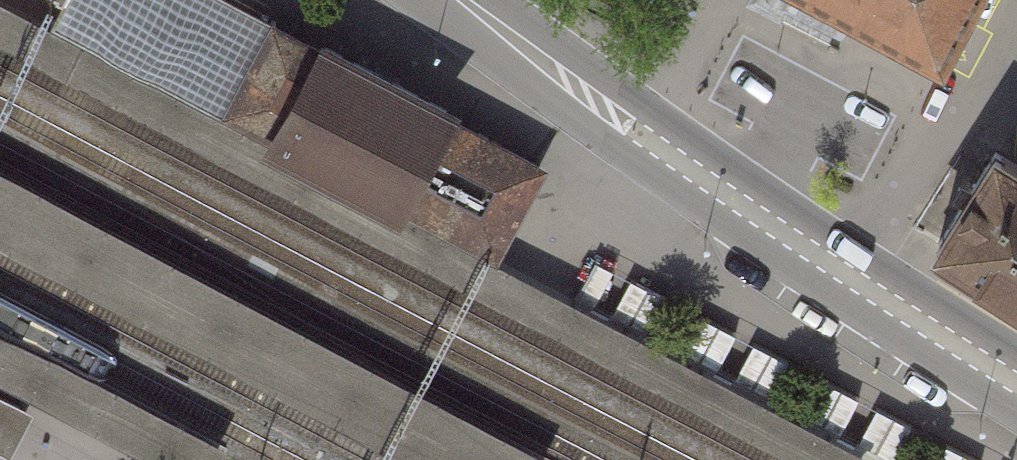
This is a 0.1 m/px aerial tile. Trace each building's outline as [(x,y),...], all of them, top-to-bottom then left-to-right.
[(799,459),(872,459),(873,457),(228,114),(51,21),(11,0),(0,0),(0,37),(799,459)] [(276,22),(234,0),(63,0),(62,1),(51,21),(228,114),(230,111),(276,22)] [(951,41),(969,0),(856,0),(951,41)] [(276,22),(230,111),(495,252),(543,164),(380,77),(276,22)] [(984,149),(922,249),(1016,307),(1016,169),(984,149)] [(419,459),(552,459),(556,452),(0,162),(0,239),(419,459)] [(564,297),(872,459),(976,459),(587,254),(564,297)] [(0,326),(0,378),(157,459),(220,459),(228,445),(0,326)] [(8,456),(21,432),(32,412),(0,395),(0,452),(8,456)]
